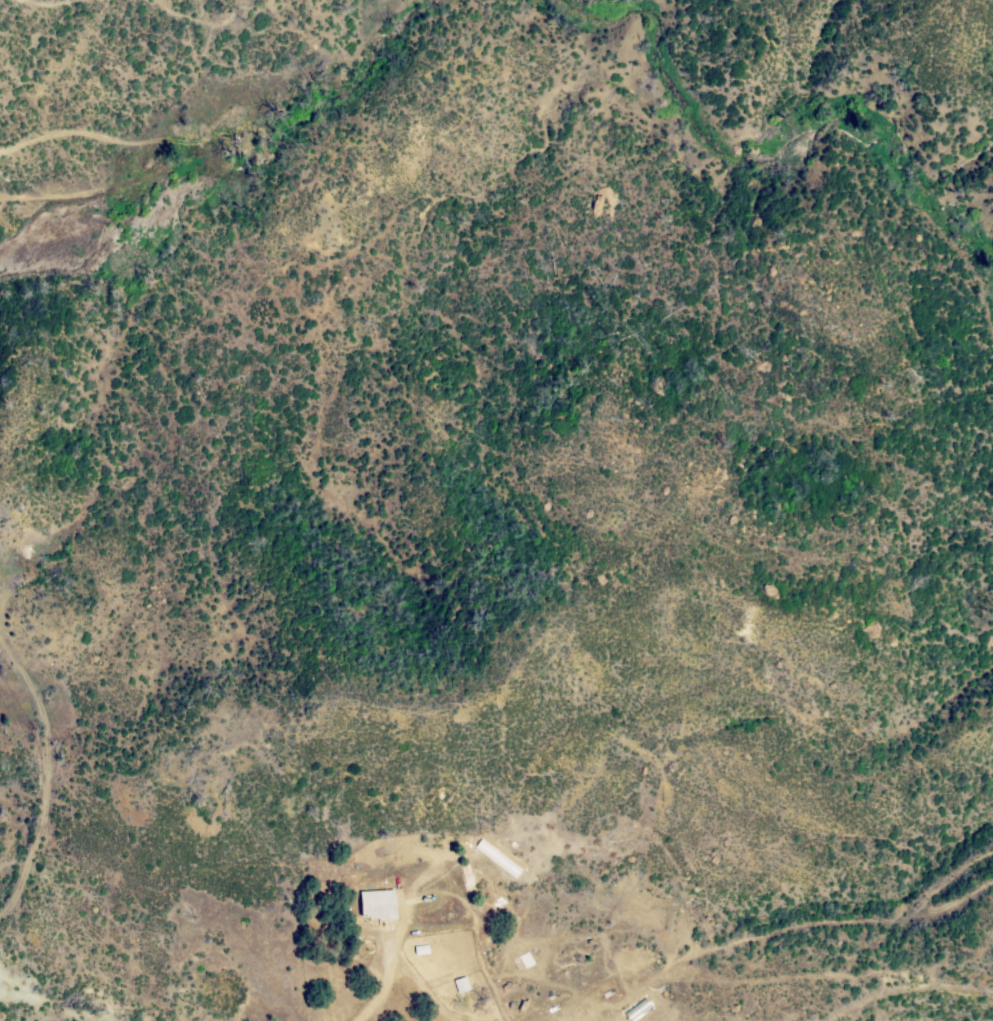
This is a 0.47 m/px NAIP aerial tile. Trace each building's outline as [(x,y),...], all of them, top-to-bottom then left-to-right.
[(362,892),(396,889),(399,918),(383,920),(382,918),(371,919),(371,916),(364,916),(362,892)] [(480,929),(463,932),(462,925),(479,922),(480,929)] [(416,946),(429,944),(431,954),(417,956),(416,946)] [(521,973),(514,960),(525,954),(532,967),(521,973)] [(559,962),(573,958),(575,965),(562,970),(559,962)] [(454,980),(467,976),(472,989),(459,994),(454,980)]
